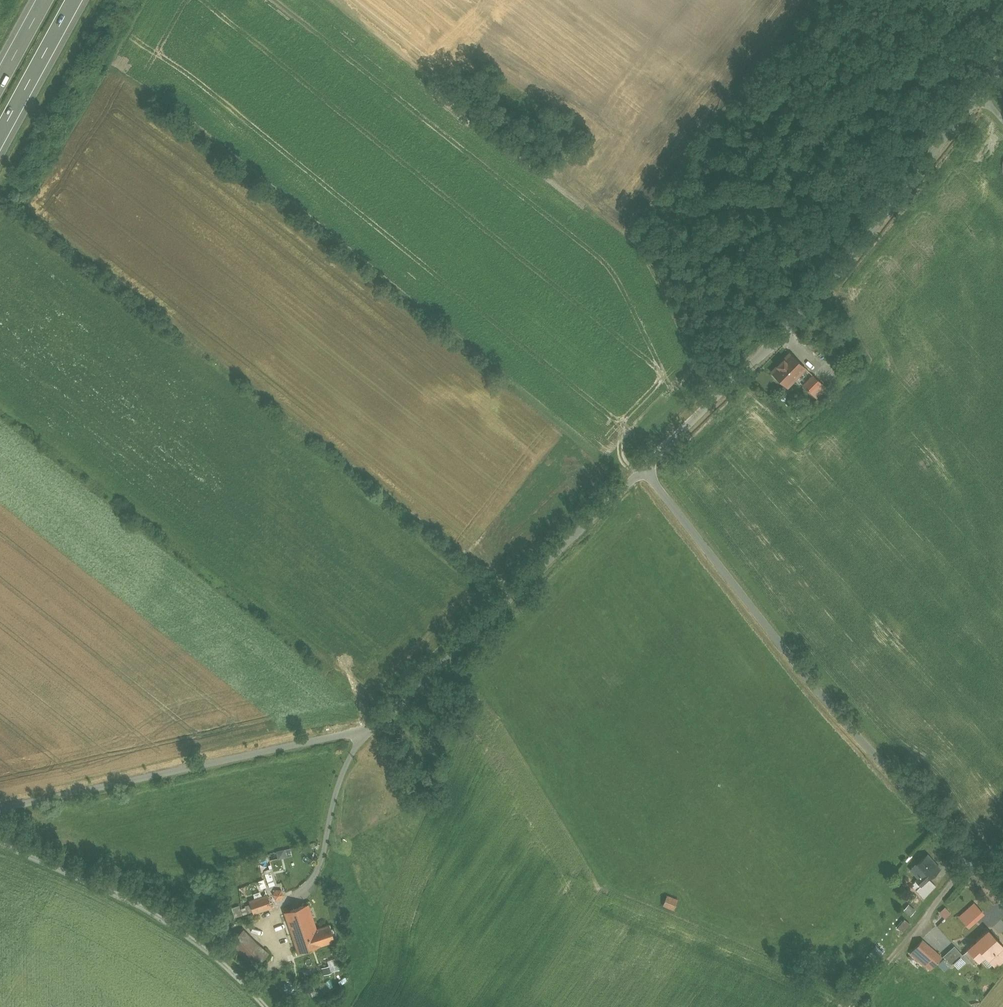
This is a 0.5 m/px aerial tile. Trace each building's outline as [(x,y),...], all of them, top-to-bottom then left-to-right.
[(806,367),(789,351),(771,370),(787,386),(806,367)] [(814,374),(804,384),(817,396),(827,387),(814,374)] [(276,858),(291,856),(289,848),(274,850),(276,858)] [(927,855),(916,865),(924,873),(916,880),(921,886),(940,869),(927,855)] [(274,892),(279,892),(281,888),(279,883),(273,883),(271,887),(274,892)] [(672,910),(676,898),(664,894),(660,905),(672,910)] [(267,895),(250,901),(254,913),(272,907),(267,895)] [(907,898),(902,903),(908,910),(913,904),(907,898)] [(972,901),(956,916),(967,928),(983,913),(972,901)] [(308,904),(285,912),(293,936),(316,929),(308,904)] [(944,905),(939,910),(946,917),(951,912),(944,905)] [(237,906),(230,907),(232,914),(239,913),(237,906)] [(911,920),(902,914),(895,924),(904,930),(911,920)] [(316,929),(293,936),(299,952),(335,940),(330,924),(316,929)] [(986,927),(964,946),(975,958),(982,951),(989,960),(1002,947),(1002,946),(986,927)] [(268,954),(242,930),(237,936),(230,929),(223,936),(255,967),(268,954)] [(922,942),(911,954),(930,970),(940,958),(922,942)] [(867,953),(876,961),(883,952),(875,944),(867,953)] [(975,958),(964,946),(956,954),(969,968),(977,960),(975,958)] [(337,956),(325,959),(327,965),(320,967),(322,974),(340,969),(337,956)]
